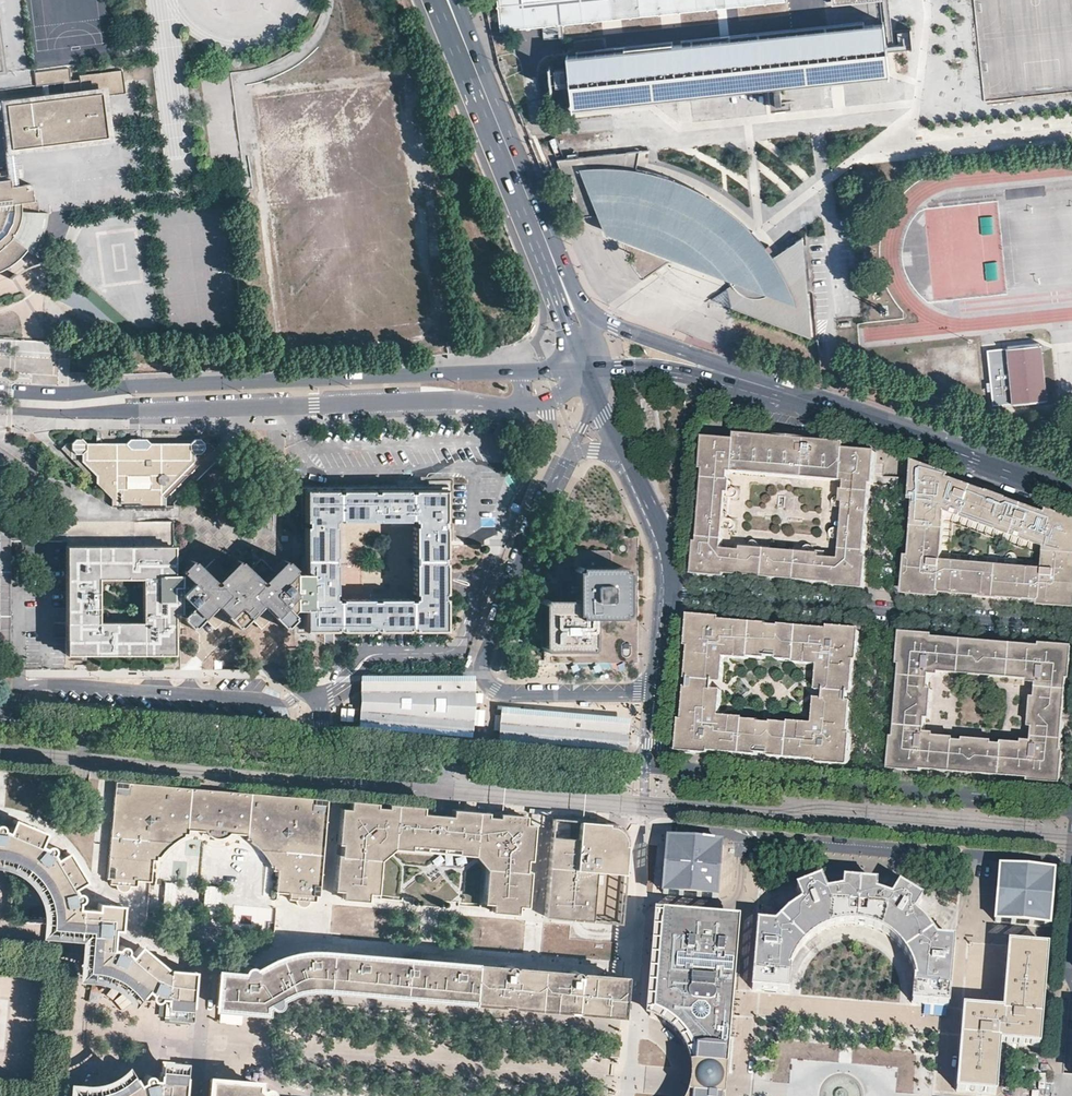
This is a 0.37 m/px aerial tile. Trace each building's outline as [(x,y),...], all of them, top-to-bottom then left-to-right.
[(503,29),(593,20),(596,49),(751,34),(747,5),(787,2),(787,0),(499,0),(503,29)] [(888,70),(886,21),(751,34),(596,49),(568,53),(574,104),(742,87),(769,84),(775,83),(888,70)] [(79,74),(81,89),(82,95),(4,105),(5,107),(4,107),(8,131),(105,119),(102,95),(100,81),(108,80),(110,94),(126,92),(124,68),(79,74)] [(102,95),(110,94),(108,80),(100,81),(102,95)] [(776,89),(775,83),(769,84),(772,106),(778,101),(776,89)] [(81,89),(4,99),(4,105),(82,95),(81,89)] [(108,141),(105,119),(8,131),(12,154),(56,148),(108,141)] [(639,150),(627,151),(625,166),(636,167),(639,150)] [(617,166),(581,168),(599,213),(609,238),(628,247),(664,263),(724,290),(744,300),(785,263),(779,254),(774,249),(766,239),(756,231),(744,221),(727,208),(707,195),(686,185),(665,178),(645,170),(617,166)] [(1,268),(11,262),(19,254),(24,249),(34,254),(35,254),(37,251),(39,247),(43,238),(46,230),(48,221),(49,212),(40,213),(39,200),(34,201),(13,203),(11,185),(9,175),(8,175),(0,176),(0,268),(1,268)] [(16,184),(11,185),(13,203),(34,201),(31,183),(16,184)] [(744,300),(724,290),(717,294),(711,298),(733,307),(812,338),(805,236),(779,254),(785,263),(744,300)] [(1032,312),(1034,322),(1050,319),(1048,309),(1032,312)] [(54,354),(56,345),(44,342),(42,351),(54,354)] [(996,405),(1049,399),(1043,345),(990,351),(996,405)] [(846,444),(736,434),(735,439),(706,436),(703,469),(705,470),(703,500),(728,502),(730,503),(731,496),(732,486),(732,480),(729,479),(730,470),(846,480),(845,489),(842,489),(842,496),(841,506),(840,512),(843,512),(868,514),(871,484),(874,484),(876,452),(845,449),(846,444)] [(115,499),(114,506),(170,506),(170,496),(217,446),(210,441),(197,441),(138,441),(80,441),(77,441),(70,447),(115,499)] [(915,468),(918,469),(916,494),(913,493),(913,496),(915,496),(915,498),(916,499),(912,555),(910,555),(910,557),(908,556),(907,560),(911,561),(908,586),(905,585),(905,589),(908,589),(908,592),(912,593),(912,590),(937,592),(936,595),(941,595),(941,591),(983,594),(982,595),(986,596),(987,593),(988,565),(942,560),(946,511),(1047,546),(1044,570),(997,565),(995,594),(995,596),(997,597),(998,595),(1040,598),(1039,603),(1043,604),(1043,601),(1069,603),(1069,606),(1071,606),(1071,572),(1070,571),(1071,557),(1071,521),(1050,513),(1050,511),(1048,511),(1047,513),(1044,512),(1043,513),(1037,511),(1035,514),(1028,511),(1029,508),(967,485),(966,489),(957,486),(959,482),(951,480),(952,479),(949,477),(950,475),(946,474),(945,476),(921,467),(921,465),(919,464),(918,466),(916,465),(915,468)] [(306,629),(442,629),(443,594),(448,594),(446,484),(302,484),(302,573),(294,573),(294,610),(305,610),(306,629)] [(736,484),(736,486),(735,497),(735,498),(742,499),(744,485),(736,484)] [(837,505),(838,496),(838,493),(831,493),(830,507),(837,508),(837,505)] [(727,511),(728,502),(703,500),(703,504),(702,508),(727,511)] [(694,574),(726,577),(727,574),(775,578),(777,550),(759,549),(749,548),(743,547),(742,550),(724,548),(726,528),(726,523),(729,523),(729,518),(730,511),(727,511),(702,508),(700,541),(697,541),(694,574)] [(868,514),(843,512),(842,521),(868,523),(868,514)] [(733,516),(733,519),(732,529),(732,531),(740,531),(741,517),(733,516)] [(865,589),(868,556),(865,556),(868,523),(842,521),(839,521),(839,528),(839,533),(841,533),(841,539),(839,558),(821,557),(821,554),(814,554),(804,553),(787,551),(784,579),(832,583),(832,586),(865,589)] [(834,538),(835,528),(835,526),(829,525),(827,539),(834,540),(834,538)] [(747,544),(749,545),(760,546),(762,546),(762,538),(748,537),(747,544)] [(802,549),(804,550),(814,550),(816,551),(817,543),(803,542),(802,549)] [(65,654),(174,654),(173,614),(172,574),(172,545),(65,546),(65,631),(65,654)] [(782,551),(777,550),(775,578),(779,578),(784,579),(787,551),(782,551)] [(569,551),(558,551),(554,553),(554,576),(556,579),(560,578),(560,599),(541,599),(540,650),(592,650),(593,618),(626,618),(625,567),(610,566),(610,554),(606,551),(569,551)] [(179,574),(172,574),(173,614),(179,614),(179,621),(190,630),(202,618),(213,630),(226,618),(237,629),(248,617),(261,629),(273,617),(284,629),(295,620),(294,610),(294,573),(294,566),(283,556),(273,567),(261,556),(249,568),(238,557),(227,568),(215,556),(203,569),(192,557),(179,569),(179,574)] [(993,565),(988,565),(987,593),(991,593),(995,594),(997,565),(993,565)] [(719,617),(695,614),(690,619),(688,640),(691,642),(688,676),(724,679),(726,654),(750,657),(751,655),(768,657),(770,623),(720,619),(719,617)] [(775,624),(770,623),(768,657),(773,657),(778,657),(780,624),(775,624)] [(858,629),(830,626),(829,628),(780,624),(778,657),(795,659),(795,661),(819,663),(817,687),(853,691),(856,659),(859,657),(861,633),(858,629)] [(935,635),(903,632),(900,665),(903,666),(900,695),(932,698),(934,687),(929,686),(931,669),(980,673),(983,642),(935,638),(935,635)] [(333,644),(333,634),(323,633),(323,644),(333,644)] [(987,642),(983,642),(980,673),(984,673),(989,674),(992,642),(987,642)] [(992,642),(989,674),(1029,677),(1040,678),(1039,681),(1038,696),(1034,696),(1033,708),(1059,711),(1065,709),(1067,680),(1070,680),(1071,658),(1071,647),(1040,644),(1039,646),(992,642)] [(687,685),(724,688),(724,682),(724,679),(688,676),(688,679),(688,682),(687,685)] [(357,684),(356,727),(472,737),(476,712),(476,684),(357,684)] [(681,720),(679,743),(684,751),(695,752),(709,753),(711,750),(760,754),(762,720),(746,718),(745,716),(721,714),(724,688),(687,685),(685,716),(681,720)] [(853,695),(853,691),(817,687),(816,691),(816,697),(852,700),(853,695)] [(932,702),(932,698),(900,695),(899,699),(899,705),(931,708),(932,702)] [(850,759),(853,735),(849,731),(852,700),(816,697),(814,722),(790,720),(790,722),(773,721),(770,755),(818,759),(820,762),(844,764),(850,759)] [(890,768),(924,771),(924,768),(969,772),(971,770),(974,739),(964,738),(964,741),(953,740),(953,737),(924,734),(926,717),(930,717),(931,708),(899,705),(896,735),(893,735),(893,736),(890,768)] [(626,719),(500,708),(498,735),(625,747),(625,734),(626,719)] [(1059,711),(1033,708),(1033,712),(1032,717),(1059,719),(1064,720),(1064,714),(1065,709),(1059,711)] [(1061,784),(1064,751),(1061,751),(1064,720),(1059,719),(1032,717),(1032,726),(1035,726),(1034,740),(1034,744),(1023,743),(1004,741),(1003,744),(993,743),(993,741),(983,740),(980,769),(982,773),(1028,777),(1028,781),(1061,784)] [(770,755),(773,721),(767,720),(762,720),(760,754),(763,754),(770,755)] [(978,739),(974,739),(971,770),(969,772),(975,773),(982,773),(980,769),(983,740),(978,739)] [(196,787),(115,781),(107,876),(111,876),(110,883),(115,883),(115,886),(117,888),(121,890),(123,890),(125,890),(128,888),(130,885),(136,885),(136,879),(149,880),(151,859),(154,860),(155,852),(160,846),(167,838),(173,835),(179,833),(185,833),(191,834),(192,830),(209,831),(209,833),(213,835),(217,838),(222,838),(228,838),(232,836),(235,833),(252,835),(252,839),(257,839),(263,840),(272,845),(281,855),(283,861),(282,869),(277,869),(275,897),(293,898),(294,902),(298,905),(304,905),(307,903),(309,899),(315,900),(316,895),(319,895),(327,798),(269,793),(222,789),(196,787)] [(494,903),(493,910),(519,912),(519,905),(528,905),(532,873),(528,872),(529,860),(533,861),(536,826),(529,825),(529,816),(512,814),(512,818),(482,816),(483,812),(457,809),(456,813),(441,812),(424,811),(425,806),(399,804),(399,808),(384,807),(369,805),(369,801),(353,800),(352,808),(343,807),(340,842),(344,842),(343,854),(339,854),(336,889),(344,890),(343,897),(369,900),(370,892),(378,893),(381,860),(395,848),(413,849),(413,844),(459,848),(459,854),(478,856),(489,870),(486,903),(494,903)] [(626,825),(551,819),(543,915),(569,917),(580,918),(617,921),(625,834),(626,825)] [(9,859),(19,863),(28,869),(32,872),(35,874),(42,883),(47,892),(51,902),(52,906),(53,915),(52,926),(92,931),(92,939),(91,952),(89,971),(103,974),(113,977),(121,982),(122,982),(129,987),(135,992),(139,998),(145,994),(149,997),(149,999),(150,1001),(152,1002),(155,1002),(157,1000),(158,999),(162,999),(161,1005),(177,1007),(188,1008),(189,998),(188,998),(189,984),(191,983),(191,975),(191,974),(190,973),(185,973),(185,974),(166,972),(165,973),(162,971),(163,970),(137,948),(128,957),(124,954),(125,950),(124,948),(122,946),(119,946),(117,948),(115,950),(111,950),(112,941),(112,933),(119,934),(121,907),(94,904),(94,910),(77,908),(77,903),(78,902),(80,901),(81,899),(81,897),(79,895),(77,893),(74,893),(72,890),(83,882),(65,853),(53,859),(51,856),(53,853),(54,851),(53,849),(50,848),(47,848),(45,849),(40,846),(44,835),(12,822),(7,832),(2,832),(2,829),(0,826),(0,857),(9,859)] [(722,844),(669,839),(666,870),(663,893),(718,897),(722,844)] [(1053,872),(998,867),(994,921),(1048,926),(1050,900),(1053,872)] [(232,896),(216,895),(217,879),(209,878),(208,894),(192,893),(191,904),(207,905),(206,921),(214,922),(215,906),(231,907),(232,896)] [(774,927),(757,925),(752,989),(789,992),(790,990),(792,977),(792,975),(797,964),(799,961),(804,953),(806,950),(815,943),(823,938),(827,936),(836,933),(840,933),(852,931),(857,932),(864,933),(875,936),(876,937),(889,945),(890,946),(897,953),(903,964),(905,968),(909,980),(909,982),(911,989),(910,1002),(948,1005),(953,941),(936,939),(927,925),(914,913),(922,900),(899,887),(891,899),(876,894),(876,885),(844,882),(843,893),(827,894),(821,881),(797,891),(802,904),(787,914),(774,927)] [(672,918),(656,917),(653,973),(653,976),(649,1019),(664,1026),(666,1029),(677,1039),(683,1049),(687,1056),(690,1069),(690,1082),(688,1095),(721,1095),(722,1084),(730,992),(736,992),(738,957),(732,956),(735,917),(673,912),(672,918)] [(1001,1011),(963,1008),(958,1067),(956,1090),(996,1094),(1000,1043),(1039,1046),(1043,998),(1047,949),(1007,945),(1001,1011)] [(220,970),(217,1004),(225,1005),(232,1006),(241,1006),(257,1008),(262,1008),(268,1003),(276,997),(279,995),(286,991),(295,988),(298,988),(305,986),(311,985),(313,985),(319,985),(328,986),(335,987),(356,989),(376,990),(395,992),(415,994),(437,996),(456,997),(480,1000),(498,1001),(503,1002),(509,1002),(514,1003),(525,1004),(531,1004),(540,1005),(553,1006),(565,1007),(579,1009),(595,1010),(600,1010),(606,1011),(621,1012),(623,977),(534,969),(425,960),(322,951),(315,950),(304,950),(286,953),(271,959),(263,963),(259,966),(255,962),(244,966),(243,972),(220,970)] [(91,1002),(101,1002),(101,993),(91,993),(91,1002)] [(181,1088),(183,1088),(183,1076),(171,1075),(160,1073),(156,1073),(155,1082),(152,1082),(152,1079),(149,1077),(147,1076),(144,1077),(143,1080),(142,1083),(140,1084),(138,1083),(138,1082),(132,1077),(125,1083),(115,1089),(113,1090),(109,1092),(100,1095),(93,1095),(180,1095),(181,1088)] [(210,1078),(209,1095),(268,1095),(264,1091),(262,1089),(258,1082),(250,1081),(238,1080),(227,1079),(216,1078),(210,1078)]
